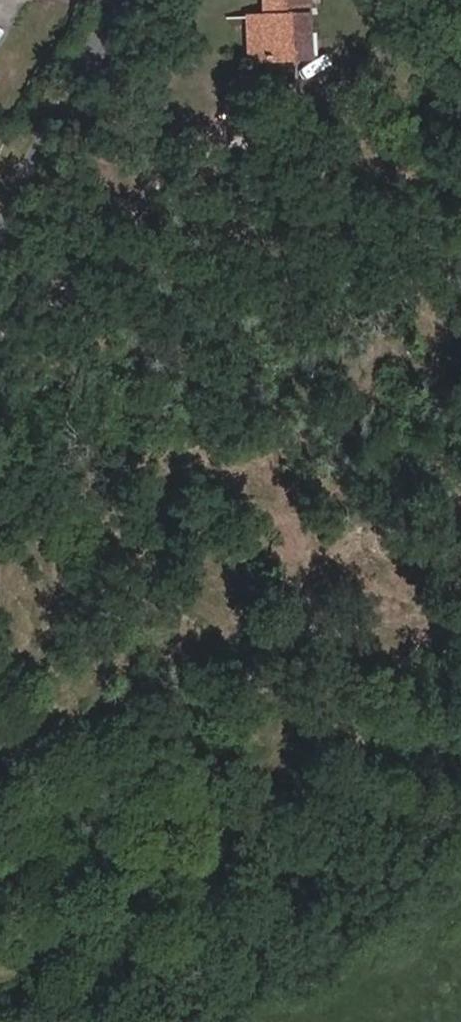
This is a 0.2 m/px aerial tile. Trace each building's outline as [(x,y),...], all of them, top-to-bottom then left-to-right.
[(302,59),(300,33),(309,32),(307,0),(264,0),(265,19),(259,19),(261,60),(302,59)] [(252,61),(261,60),(259,19),(250,19),(252,61)] [(300,33),(302,59),(317,58),(315,32),(309,32),(300,33)]
